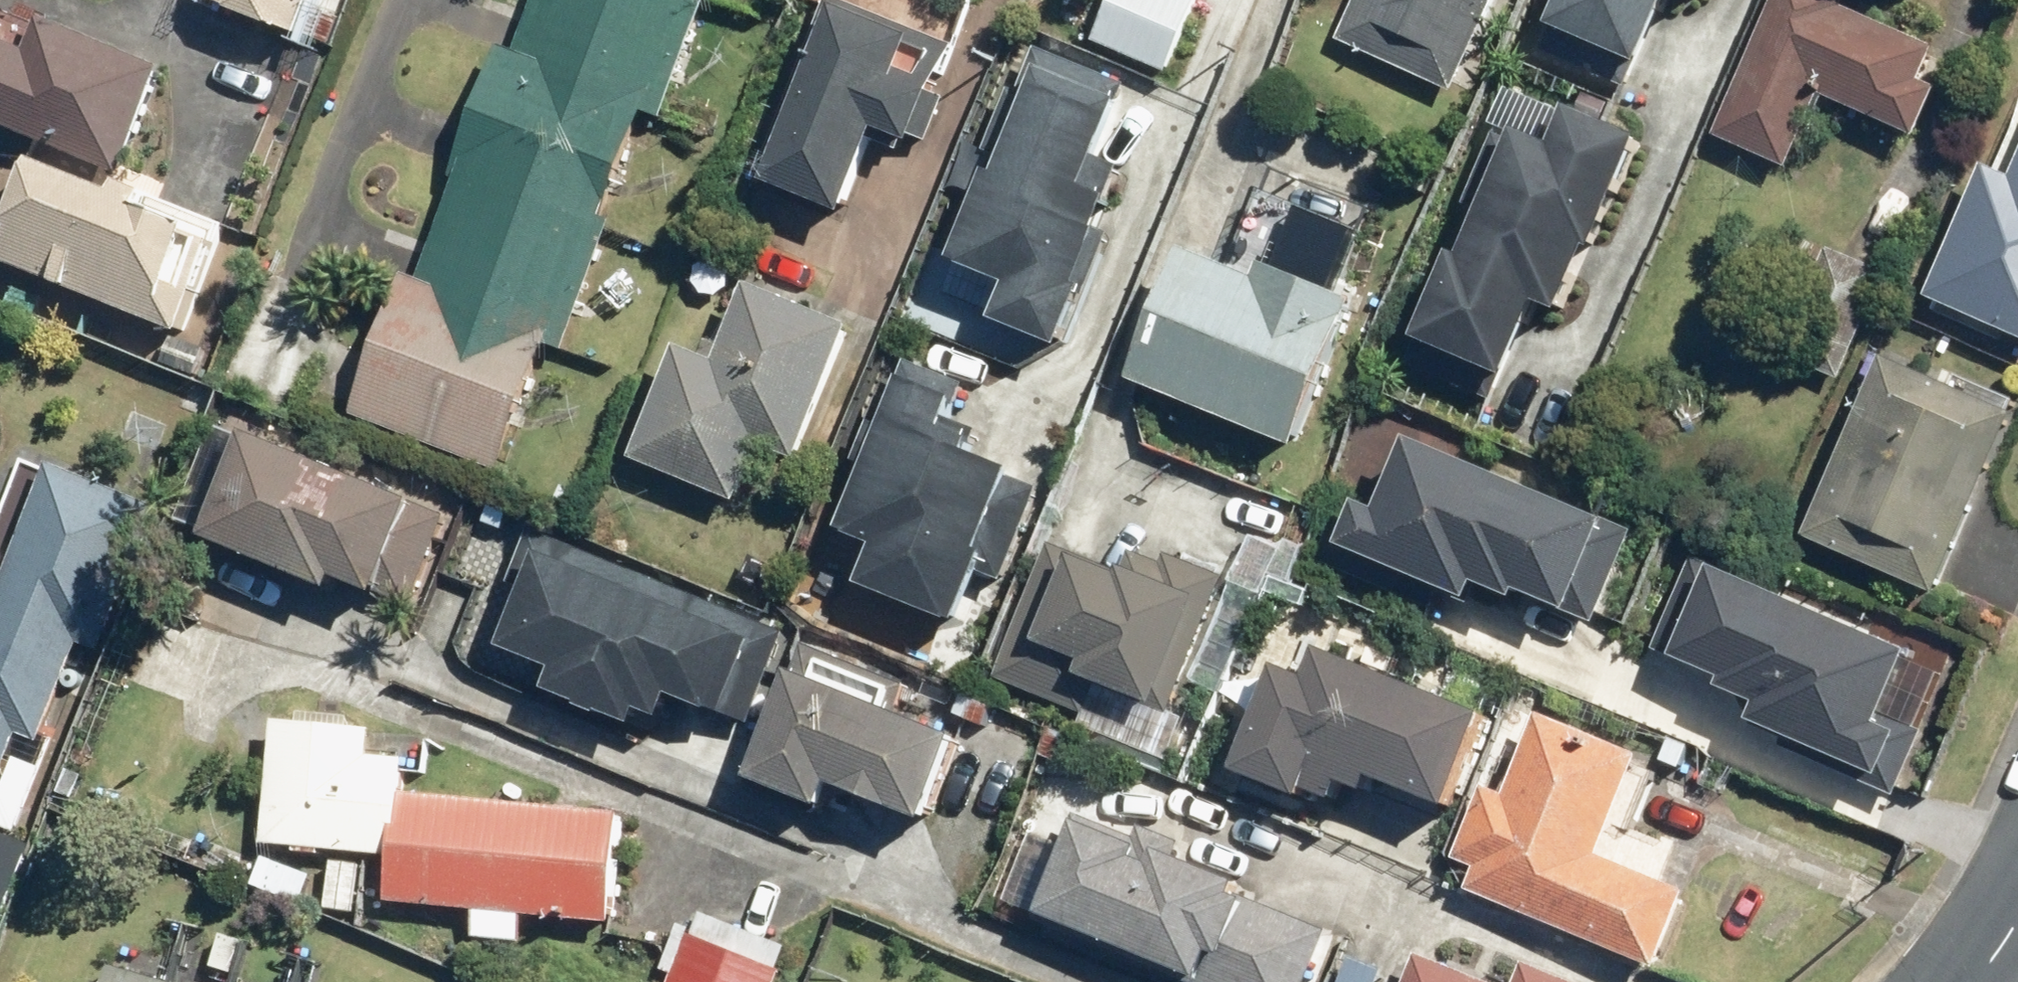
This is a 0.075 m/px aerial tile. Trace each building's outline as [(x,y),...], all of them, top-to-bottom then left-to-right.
[(215,10),(308,45),(326,0),(219,0),(215,10)] [(495,469),(541,345),(554,350),(642,108),(659,114),(700,0),(524,0),(509,43),(501,41),(415,277),(394,269),(341,413),(495,469)] [(1204,0),(1110,0),(1089,49),(1169,82),(1204,0)] [(1458,96),(1502,0),(1363,0),(1343,44),(1458,96)] [(1558,32),(1650,71),(1680,0),(1571,0),(1558,32)] [(1850,0),(1783,0),(1721,141),(1794,172),(1825,101),(1923,143),(1944,95),(1928,88),(1943,54),(1850,13),(1855,2),(1850,0)] [(958,55),(844,12),(833,42),(820,37),(764,188),(855,222),(888,133),(923,147),(958,55)] [(126,181),(172,74),(47,21),(32,56),(0,42),(0,128),(126,181)] [(965,154),(982,161),(943,260),(996,282),(982,317),(1051,344),(1097,228),(1083,222),(1106,163),(1083,153),(1114,75),(1012,35),(965,154)] [(1439,323),(1428,349),(1516,388),(1548,316),(1570,326),(1649,150),(1515,90),(1463,206),(1471,210),(1424,316),(1439,323)] [(1930,301),(2017,341),(2017,183),(1989,170),(1930,301)] [(125,203),(43,171),(7,264),(187,334),(227,232),(128,194),(125,203)] [(1177,246),(1123,376),(1290,445),(1351,298),(1323,287),(1347,231),(1293,209),(1269,264),(1256,259),(1249,276),(1177,246)] [(1834,376),(1880,270),(1825,246),(1778,351),(1834,376)] [(794,461),(848,327),(746,286),(716,362),(673,345),(628,459),(733,500),(755,446),(794,461)] [(954,383),(897,361),(833,526),(870,541),(854,582),(951,619),(971,569),(991,577),(1030,479),(963,453),(972,429),(941,417),(954,383)] [(1811,542),(1945,603),(2017,444),(2017,419),(2015,418),(2017,411),(2017,405),(1962,380),(1956,393),(1893,364),(1811,542)] [(1326,570),(1435,611),(1441,596),(1481,612),(1486,598),(1519,610),(1523,599),(1603,629),(1640,532),(1356,424),(1327,501),(1349,510),(1326,570)] [(452,520),(221,428),(178,533),(338,597),(343,586),(414,614),(452,520)] [(0,781),(17,738),(43,748),(81,650),(106,660),(163,513),(54,470),(0,608),(0,781)] [(792,639),(537,534),(514,588),(534,596),(510,654),(564,676),(555,698),(643,734),(650,718),(671,726),(680,702),(732,724),(733,722),(754,730),(792,639)] [(1166,571),(1136,559),(1127,581),(1054,550),(996,687),(1084,724),(1097,693),(1159,719),(1190,644),(1207,651),(1235,584),(1172,557),(1166,571)] [(1720,573),(1694,562),(1655,654),(1731,686),(1727,696),(1766,712),(1759,728),(1790,742),(1786,751),(1901,800),(1929,735),(1893,719),(1919,658),(1720,573)] [(932,831),(964,750),(899,723),(913,688),(808,646),(751,789),(829,820),(840,793),(932,831)] [(1494,725),(1327,657),(1315,686),(1287,675),(1245,779),(1310,805),(1314,796),(1335,804),(1338,797),(1345,800),(1349,789),(1374,799),(1380,785),(1457,815),(1494,725)] [(1481,875),(1473,895),(1663,976),(1697,899),(1607,861),(1650,763),(1548,720),(1513,802),(1489,792),(1458,865),(1481,875)] [(266,851),(333,856),(329,914),(364,917),(369,858),(402,861),(407,799),(410,763),(376,761),(378,734),(275,727),(266,851)] [(399,910),(481,917),(479,946),(527,949),(529,920),(620,927),(628,815),(407,799),(402,861),(399,910)] [(1331,939),(1240,903),(1246,888),(1081,823),(1041,922),(1191,981),(1314,981),(1331,939)] [(35,849),(0,836),(0,924),(8,927),(35,849)] [(317,877),(261,859),(251,890),(307,908),(317,877)] [(678,980),(678,981),(781,981),(792,952),(701,918),(694,937),(679,932),(663,975),(678,980)] [(1349,953),(1338,981),(1386,981),(1391,968),(1349,953)] [(1414,981),(1476,981),(1423,961),(1414,981)] [(1531,969),(1525,981),(1563,981),(1531,969)] [(114,970),(110,981),(158,981),(114,970)]
